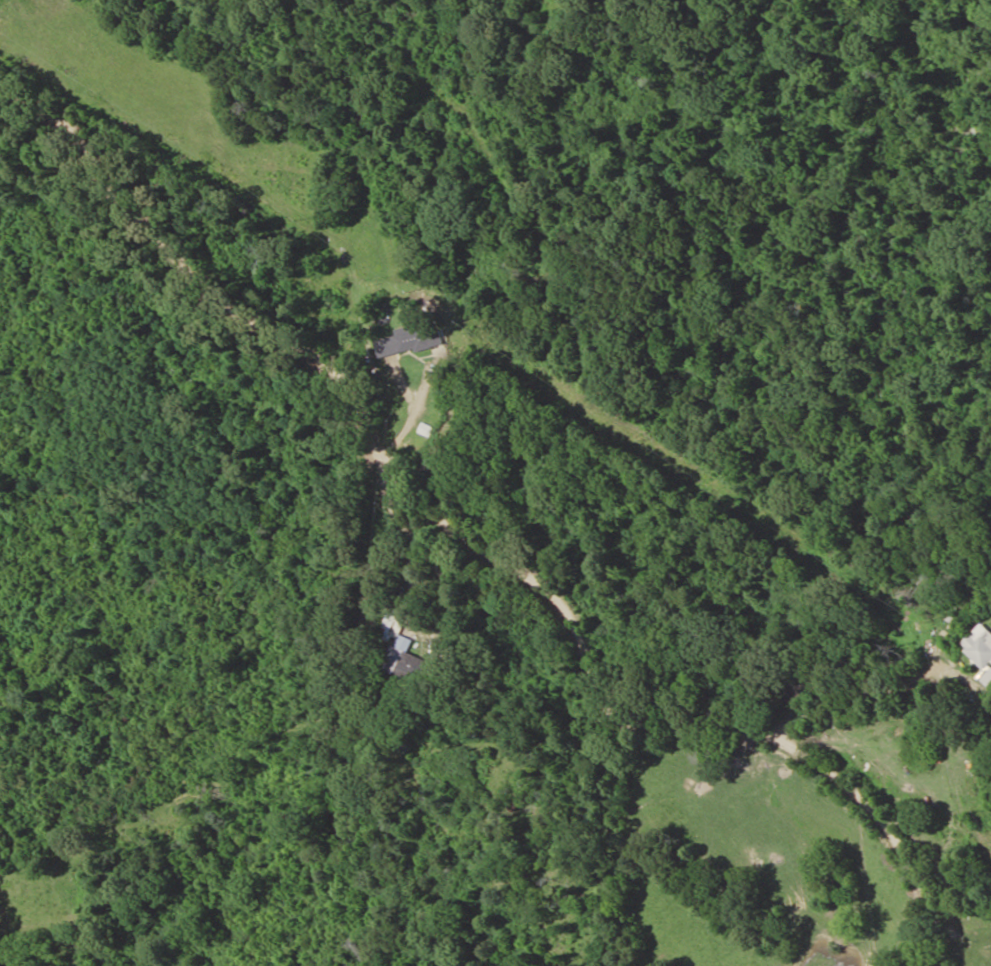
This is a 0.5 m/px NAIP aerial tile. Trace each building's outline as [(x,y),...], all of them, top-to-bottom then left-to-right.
[(400,356),(444,344),(439,327),(413,334),(412,328),(394,333),(400,356)] [(982,624),(960,646),(987,673),(980,680),(990,690),(990,633),(982,624)] [(427,662),(393,645),(381,670),(395,677),(399,668),(419,678),(427,662)]
